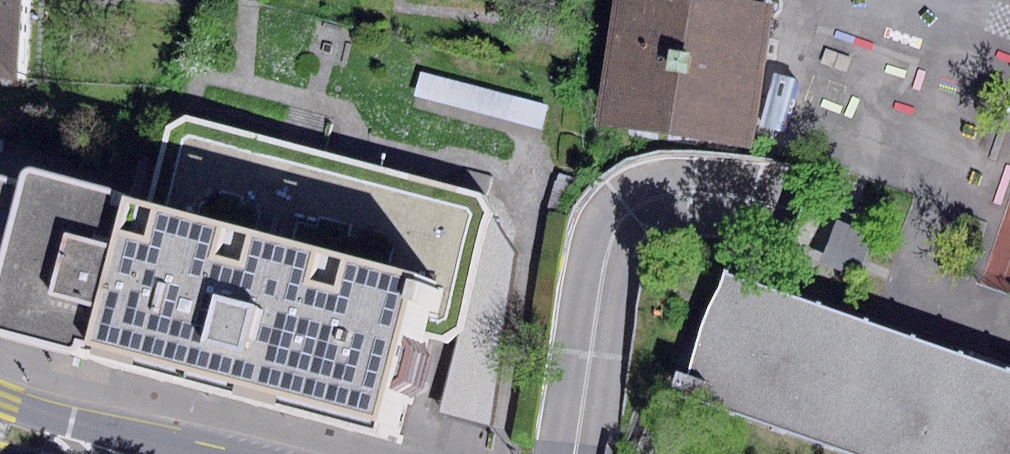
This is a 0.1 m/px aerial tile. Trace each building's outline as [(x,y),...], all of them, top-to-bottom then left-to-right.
[(22,88),(30,0),(0,0),(0,86),(22,88)] [(777,0),(617,0),(599,126),(756,148),(777,0)] [(424,73),(417,96),(538,131),(545,108),(424,73)] [(78,342),(73,361),(393,443),(423,328),(441,332),(459,323),(490,210),(475,194),(187,116),(165,128),(147,197),(118,189),(115,201),(78,342)] [(115,201),(110,199),(110,196),(107,191),(103,188),(27,167),(20,169),(17,174),(15,183),(0,178),(0,332),(66,350),(73,348),(74,340),(78,342),(115,201)] [(837,220),(824,256),(860,269),(873,233),(837,220)] [(723,274),(681,396),(848,453),(1009,453),(1009,374),(723,274)] [(461,369),(456,413),(498,418),(503,374),(461,369)]
